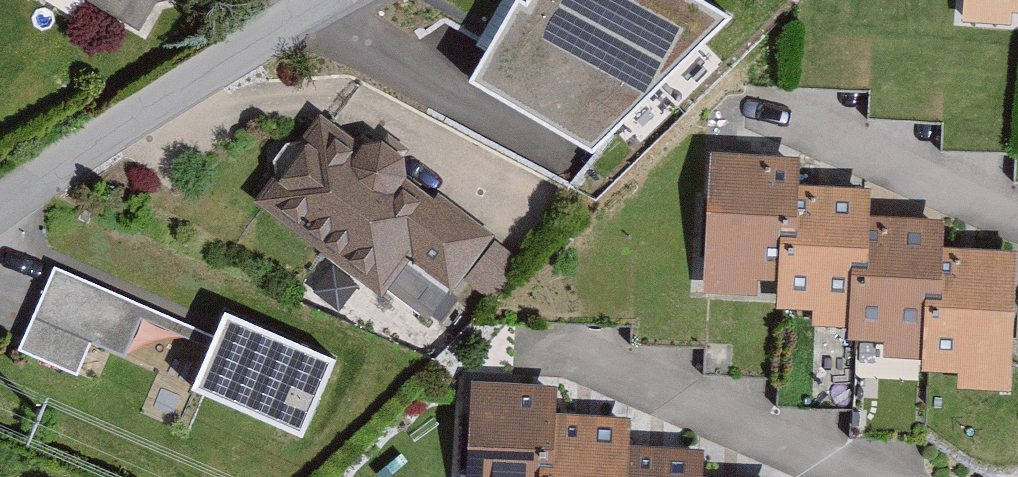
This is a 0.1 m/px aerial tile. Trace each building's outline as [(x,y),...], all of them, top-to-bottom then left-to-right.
[(148,0),(70,0),(129,34),(148,0)] [(470,82),(596,155),(729,21),(695,0),(532,0),(530,4),(524,0),(515,0),(470,82)] [(938,31),(1012,34),(1011,62),(1017,62),(1017,0),(939,0),(938,31)] [(503,240),(333,127),(276,212),(396,291),(416,260),(467,294),(503,240)] [(956,253),(958,223),(884,219),(885,194),(814,190),(815,162),(722,157),(716,293),(791,297),(790,326),(864,329),(863,357),(938,360),(937,386),(1017,389),(1017,256),(956,253)] [(40,317),(127,351),(145,303),(59,270),(40,317)] [(348,359),(243,316),(214,386),(319,429),(348,359)] [(717,452),(646,449),(647,420),(563,417),(564,387),(486,384),(482,476),(716,476),(717,452)]
